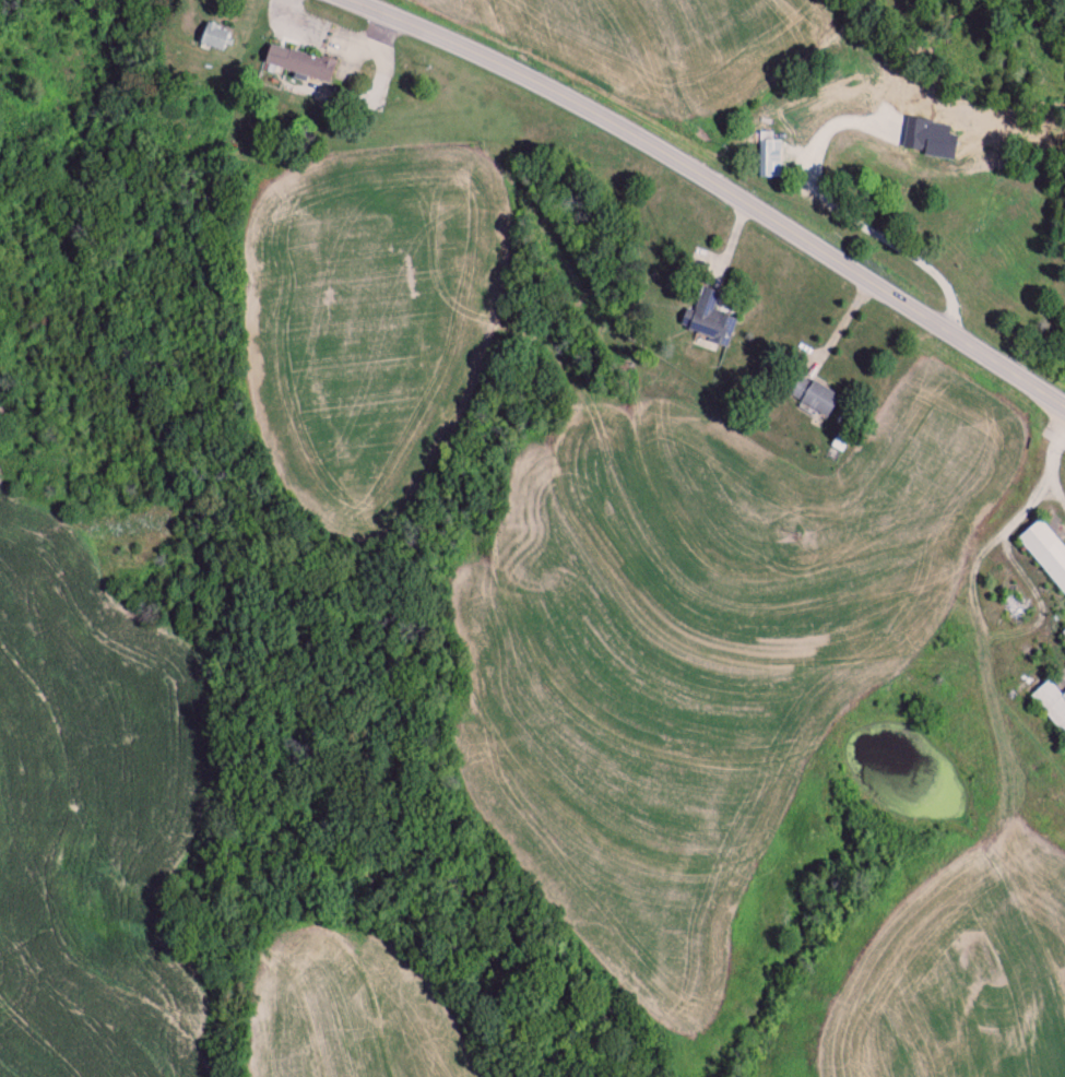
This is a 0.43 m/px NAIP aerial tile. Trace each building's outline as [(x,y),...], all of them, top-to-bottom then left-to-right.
[(221,54),(229,32),(205,23),(197,45),(221,54)] [(328,85),(334,64),(286,50),(280,72),(328,85)] [(760,135),(760,179),(782,179),(782,135),(760,135)] [(735,321),(713,314),(719,294),(697,288),(683,334),(728,347),(735,321)] [(825,419),(838,398),(801,374),(787,395),(825,419)] [(1064,596),(1064,549),(1038,518),(1014,539),(1064,596)] [(1062,697),(1048,681),(1030,697),(1064,737),(1064,694),(1062,697)]
